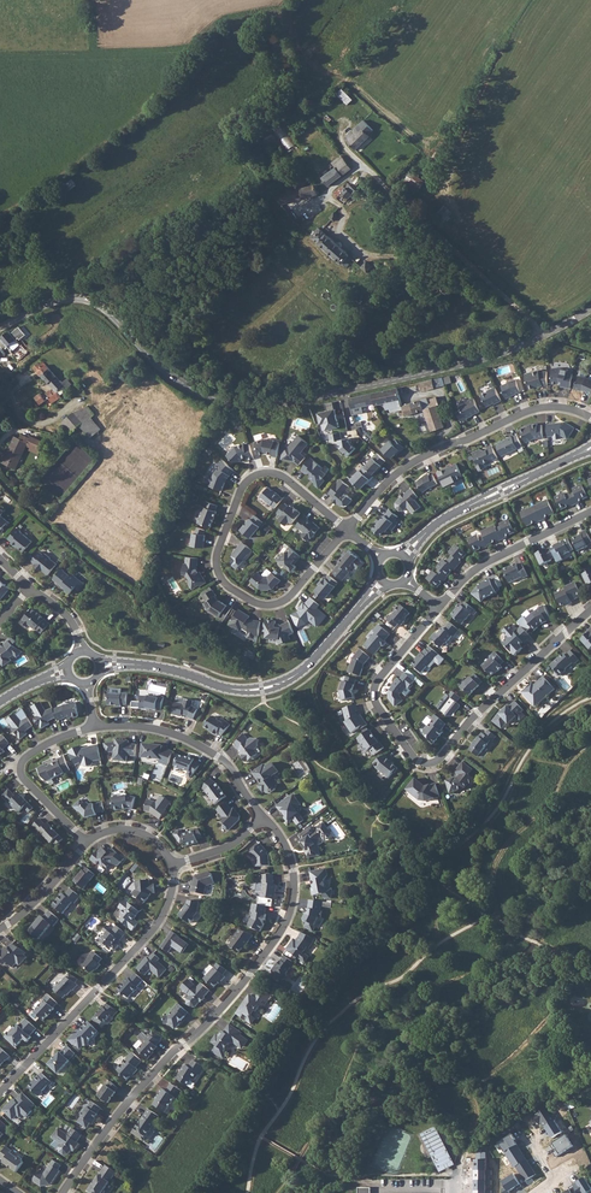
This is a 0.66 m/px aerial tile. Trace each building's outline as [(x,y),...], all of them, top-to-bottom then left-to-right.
[(348,105),(354,99),(343,88),(338,93),(348,105)] [(291,149),(296,143),(278,124),(272,130),(291,149)] [(357,129),(345,140),(357,151),(371,137),(363,129),(360,132),(357,129)] [(341,156),(332,163),(336,168),(322,178),(328,187),(351,170),(341,156)] [(420,191),(426,181),(411,172),(405,182),(420,191)] [(298,190),(274,196),(281,206),(319,195),(315,185),(307,188),(305,182),(296,184),(298,190)] [(347,187),(344,185),(334,193),(339,197),(342,193),(349,200),(357,191),(350,184),(347,187)] [(446,205),(437,213),(445,221),(454,213),(446,205)] [(293,212),(289,216),(295,222),(298,219),(293,212)] [(330,218),(331,219),(334,222),(339,217),(336,213),(335,212),(330,218)] [(319,227),(311,236),(342,264),(345,261),(349,264),(354,258),(352,258),(321,230),(319,227)] [(367,261),(362,266),(368,271),(372,266),(367,261)] [(28,267),(24,271),(26,275),(24,277),(26,280),(34,273),(28,267)] [(7,346),(16,339),(19,337),(21,336),(16,329),(11,333),(9,331),(0,337),(0,338),(7,346)] [(16,339),(7,346),(16,356),(25,349),(16,339)] [(65,386),(62,383),(46,364),(44,363),(42,362),(40,364),(39,362),(34,367),(48,384),(49,383),(54,389),(51,391),(50,390),(42,395),(40,393),(35,397),(41,405),(49,399),(53,404),(61,397),(60,395),(67,389),(66,389),(64,386),(65,386)] [(570,388),(573,373),(567,372),(568,369),(561,368),(552,368),(552,384),(560,383),(561,384),(561,386),(570,388)] [(548,385),(547,371),(539,372),(538,370),(525,374),(529,389),(535,387),(535,386),(538,386),(538,387),(543,385),(548,385)] [(89,376),(82,382),(87,388),(95,382),(89,376)] [(586,377),(579,376),(578,381),(576,381),(575,389),(580,390),(580,389),(582,389),(588,392),(587,393),(590,394),(590,379),(586,377)] [(433,379),(425,381),(426,389),(435,387),(433,379)] [(515,394),(520,392),(517,379),(509,381),(508,382),(508,383),(502,386),(504,391),(503,391),(506,398),(512,396),(513,395),(515,394)] [(356,397),(350,398),(352,408),(356,408),(374,403),(375,405),(385,403),(388,402),(390,408),(391,412),(403,409),(404,416),(424,410),(431,432),(444,427),(437,406),(439,405),(437,397),(430,399),(432,403),(428,404),(427,398),(402,405),(398,387),(356,397)] [(502,400),(495,387),(487,391),(488,392),(482,395),(487,406),(497,402),(497,403),(502,400)] [(480,411),(474,398),(467,401),(467,403),(460,406),(463,411),(458,414),(462,423),(467,420),(466,418),(472,416),(471,414),(475,413),(480,411)] [(75,428),(80,425),(82,422),(84,423),(91,417),(95,414),(88,406),(75,411),(61,424),(70,435),(76,430),(75,428)] [(339,428),(336,410),(318,413),(320,425),(322,424),(323,431),(339,428)] [(560,423),(547,424),(548,436),(554,436),(554,438),(555,439),(559,438),(561,437),(560,435),(561,435),(564,436),(565,435),(569,437),(575,428),(565,422),(564,424),(562,422),(561,424),(560,424),(560,423)] [(544,438),(542,424),(538,425),(538,424),(531,424),(529,425),(530,426),(527,427),(526,427),(520,430),(526,442),(535,438),(539,438),(539,439),(544,438)] [(341,432),(329,434),(331,442),(339,441),(341,449),(348,457),(357,448),(352,444),(351,438),(342,440),(341,432)] [(15,436),(3,463),(15,469),(26,445),(27,443),(41,449),(41,450),(44,442),(38,439),(32,437),(31,437),(29,436),(28,437),(22,434),(20,438),(15,436)] [(299,465),(306,457),(301,453),(300,453),(302,450),(303,450),(309,443),(299,435),(289,447),(284,446),(282,459),(291,460),(292,459),(299,465)] [(522,445),(517,435),(513,437),(506,440),(506,439),(497,444),(502,456),(518,448),(518,447),(519,447),(521,451),(522,451),(525,450),(522,445)] [(388,437),(380,445),(382,448),(390,440),(388,437)] [(272,456),(278,457),(280,442),(275,441),(274,440),(270,439),(268,440),(264,439),(256,441),(260,454),(265,453),(272,454),(272,456)] [(390,440),(382,449),(392,458),(400,450),(401,451),(405,448),(402,445),(404,444),(399,440),(398,441),(396,439),(392,442),(390,440)] [(254,458),(250,444),(245,446),(244,444),(236,446),(227,455),(234,462),(240,461),(243,458),(248,456),(249,460),(254,458)] [(498,458),(493,446),(486,449),(487,450),(485,451),(480,449),(473,453),(479,465),(477,466),(479,470),(486,467),(484,465),(485,462),(489,461),(491,461),(498,458)] [(386,461),(378,453),(365,467),(373,474),(378,469),(379,470),(382,467),(381,466),(386,461)] [(311,458),(301,469),(306,473),(307,472),(312,475),(310,478),(315,481),(315,485),(319,487),(325,480),(323,478),(326,474),(321,470),(323,467),(311,458)] [(225,479),(226,480),(230,475),(229,475),(234,470),(223,460),(218,465),(221,467),(215,473),(214,475),(208,473),(205,481),(211,484),(210,486),(222,490),(225,482),(224,482),(224,481),(225,479)] [(449,467),(438,472),(444,485),(456,479),(458,479),(461,477),(462,476),(463,476),(457,463),(451,466),(451,467),(449,468),(449,467)] [(364,466),(351,480),(361,489),(370,479),(371,480),(374,476),(364,466)] [(422,477),(416,482),(424,492),(429,488),(438,483),(434,474),(430,476),(429,474),(422,477)] [(341,479),(329,493),(334,497),(332,500),(337,503),(338,502),(342,505),(348,505),(353,499),(347,494),(349,492),(346,490),(349,486),(341,479)] [(574,492),(570,495),(575,505),(580,502),(579,500),(582,498),(583,500),(588,497),(582,485),(573,489),(574,492)] [(261,496),(275,508),(283,498),(276,492),(275,492),(268,487),(261,496)] [(418,496),(412,488),(405,494),(404,495),(402,497),(401,497),(396,503),(396,507),(400,510),(404,510),(408,507),(413,513),(421,507),(415,499),(418,496)] [(575,505),(570,495),(566,496),(564,493),(555,498),(561,510),(566,508),(566,506),(569,505),(570,507),(575,505)] [(534,506),(541,521),(546,518),(545,516),(548,515),(549,516),(554,513),(548,500),(534,506)] [(215,511),(218,505),(206,501),(204,507),(199,504),(196,510),(202,513),(198,522),(211,527),(213,521),(212,521),(213,517),(215,517),(217,511),(215,511)] [(289,506),(285,503),(277,512),(279,514),(277,517),(279,518),(279,519),(286,525),(290,521),(292,523),(301,513),(294,506),(292,508),(289,506)] [(536,523),(541,521),(534,506),(520,513),(527,526),(532,523),(532,522),(535,521),(536,523)] [(1,533),(3,530),(3,528),(5,525),(8,525),(10,523),(1,515),(5,511),(0,507),(0,532),(1,533)] [(398,517),(390,509),(383,517),(381,520),(378,518),(376,521),(378,523),(373,529),(381,535),(385,530),(386,531),(390,527),(393,530),(397,525),(394,522),(398,517)] [(264,522),(255,515),(252,519),(251,518),(241,530),(251,538),(264,522)] [(309,520),(304,516),(295,526),(299,529),(301,529),(304,532),(302,535),(308,540),(311,537),(312,538),(320,527),(313,521),(312,523),(312,524),(308,520),(309,520)] [(501,526),(497,528),(502,540),(507,537),(506,535),(509,534),(510,535),(515,532),(509,520),(500,524),(501,526)] [(268,533),(272,528),(266,523),(262,528),(268,533)] [(495,525),(481,532),(488,545),(493,542),(493,541),(496,540),(497,542),(502,540),(495,525)] [(18,546),(24,551),(32,542),(21,532),(21,530),(18,527),(9,538),(12,541),(11,543),(17,547),(18,546)] [(204,534),(205,530),(197,527),(195,533),(193,533),(191,546),(204,547),(205,535),(204,534)] [(572,539),(578,551),(588,546),(590,544),(590,540),(586,530),(580,533),(581,535),(572,539)] [(488,545),(483,536),(479,538),(478,535),(468,539),(474,552),(480,549),(479,548),(482,546),(483,549),(488,546),(488,545)] [(555,546),(551,548),(555,557),(560,555),(560,557),(570,552),(565,540),(555,545),(555,546)] [(249,554),(253,550),(242,541),(235,550),(235,551),(232,556),(232,565),(237,568),(244,560),(244,559),(249,553),(249,554)] [(452,555),(449,559),(458,566),(461,562),(459,560),(461,557),(463,558),(466,554),(456,545),(449,553),(452,555)] [(281,553),(277,558),(279,560),(279,561),(279,564),(282,566),(285,565),(288,568),(292,571),(297,566),(294,564),(293,563),(294,561),(296,562),(301,556),(290,546),(286,551),(286,552),(283,555),(281,553)] [(555,557),(551,548),(547,550),(546,549),(536,554),(542,566),(552,561),(551,559),(555,557)] [(340,563),(333,571),(343,580),(350,572),(348,569),(352,564),(357,569),(363,562),(358,558),(358,557),(350,550),(349,551),(348,551),(344,555),(345,556),(344,557),(342,556),(337,561),(340,563)] [(40,551),(32,561),(36,564),(35,565),(39,569),(40,567),(49,575),(57,564),(51,558),(45,553),(43,555),(40,551)] [(198,558),(187,557),(186,564),(184,563),(183,573),(187,574),(190,579),(189,582),(192,587),(198,584),(199,586),(205,582),(199,571),(198,572),(196,569),(195,567),(197,565),(198,558)] [(439,570),(447,577),(451,572),(450,571),(452,569),(454,570),(458,566),(449,559),(446,562),(443,560),(436,567),(439,570)] [(516,564),(503,570),(510,583),(523,577),(523,579),(528,576),(523,564),(518,566),(516,564)] [(258,572),(250,580),(259,588),(260,588),(261,589),(266,589),(267,588),(273,589),(277,583),(278,584),(281,580),(272,572),(268,568),(263,574),(264,575),(264,577),(258,572)] [(70,576),(62,569),(53,579),(62,586),(63,585),(65,587),(66,591),(70,594),(76,587),(79,590),(84,584),(72,573),(70,576)] [(448,577),(439,570),(436,573),(433,571),(426,579),(437,588),(441,583),(440,582),(442,580),(444,581),(448,577)] [(338,582),(330,575),(327,579),(325,577),(324,577),(323,578),(322,579),(322,580),(322,585),(320,585),(315,591),(325,599),(336,586),(335,585),(338,582)] [(490,580),(478,586),(472,594),(482,602),(484,598),(491,595),(492,596),(497,593),(496,591),(500,590),(495,578),(491,580),(490,580)] [(0,581),(0,600),(10,588),(5,584),(4,585),(0,581)] [(568,605),(573,603),(572,601),(576,599),(575,597),(581,594),(576,582),(565,587),(566,589),(555,594),(561,606),(567,603),(568,605)] [(224,620),(232,608),(219,600),(218,600),(216,597),(217,596),(213,589),(203,596),(207,602),(205,603),(208,607),(211,610),(210,612),(224,620)] [(320,604),(311,597),(305,604),(304,603),(300,608),(302,610),(300,612),(299,611),(298,612),(292,614),(298,626),(307,623),(310,619),(318,626),(327,615),(317,608),(320,604)] [(476,611),(466,602),(462,606),(460,604),(457,608),(457,609),(455,612),(452,616),(462,625),(471,614),(473,615),(476,611)] [(391,616),(387,620),(396,627),(399,624),(401,626),(405,621),(404,621),(406,618),(410,613),(401,605),(400,607),(400,606),(395,612),(392,617),(391,616)] [(551,619),(544,605),(539,607),(540,609),(533,613),(526,619),(530,624),(530,625),(534,630),(538,627),(538,625),(540,623),(541,624),(547,622),(546,621),(551,619)] [(33,607),(23,618),(24,619),(22,621),(28,626),(30,624),(36,629),(36,628),(42,633),(50,623),(45,619),(45,618),(33,607)] [(259,636),(261,621),(252,620),(251,620),(250,620),(248,619),(250,616),(238,609),(229,624),(240,631),(243,628),(249,631),(248,637),(254,638),(254,635),(259,636)] [(294,632),(289,621),(281,625),(276,624),(276,621),(266,619),(264,630),(267,631),(266,636),(278,638),(280,638),(282,643),(291,639),(288,634),(294,632)] [(459,630),(450,622),(445,629),(444,628),(441,632),(438,635),(435,633),(432,637),(432,641),(439,647),(442,646),(445,642),(446,643),(452,636),(453,637),(459,630)] [(390,634),(379,625),(373,631),(375,633),(364,646),(374,655),(381,647),(380,646),(381,646),(382,646),(384,646),(386,644),(386,641),(385,641),(390,634)] [(531,637),(522,626),(518,629),(519,630),(516,633),(515,633),(509,626),(503,632),(507,636),(507,639),(503,643),(512,653),(512,652),(515,656),(521,650),(518,647),(520,645),(523,642),(524,643),(531,637)] [(587,632),(589,633),(581,640),(590,650),(590,649),(590,628),(587,632)] [(11,635),(6,643),(6,644),(3,646),(0,643),(0,657),(5,664),(12,660),(10,657),(15,653),(19,656),(23,651),(20,649),(23,645),(11,635)] [(370,657),(361,649),(353,658),(348,672),(360,676),(363,669),(362,669),(363,666),(364,666),(364,665),(370,657)] [(436,658),(426,649),(422,653),(421,652),(417,657),(418,658),(416,660),(412,665),(422,673),(427,667),(429,666),(436,658)] [(579,660),(571,650),(566,655),(564,654),(559,659),(559,660),(556,662),(554,662),(550,665),(555,671),(555,673),(558,676),(560,676),(566,671),(566,669),(572,663),(576,663),(579,660)] [(501,665),(504,662),(495,652),(491,655),(492,657),(482,666),(491,676),(495,673),(498,670),(498,671),(503,667),(501,665)] [(394,702),(396,706),(402,701),(400,698),(401,697),(399,695),(401,693),(403,693),(407,687),(409,688),(411,688),(413,686),(413,684),(415,681),(405,673),(400,680),(398,678),(394,683),(395,684),(389,691),(389,698),(392,703),(394,702)] [(465,682),(461,688),(470,696),(474,690),(479,685),(482,681),(475,673),(465,682)] [(356,680),(346,677),(345,682),(343,681),(340,691),(343,701),(347,700),(348,701),(353,699),(354,698),(353,693),(353,689),(356,680)] [(555,689),(544,677),(534,685),(532,687),(530,685),(522,693),(533,705),(547,691),(550,694),(555,689)] [(460,697),(453,691),(449,696),(447,694),(437,707),(443,712),(446,711),(446,717),(455,716),(455,713),(460,707),(460,704),(457,702),(460,697)] [(122,695),(109,694),(108,705),(117,706),(121,706),(121,705),(127,705),(128,694),(122,694),(122,695)] [(140,696),(140,709),(146,709),(147,708),(156,710),(157,708),(161,709),(164,698),(159,696),(159,698),(149,696),(140,696)] [(175,702),(172,714),(182,717),(183,714),(185,714),(185,715),(189,716),(189,718),(193,720),(198,709),(192,707),(193,701),(185,699),(178,697),(177,698),(176,702),(175,702)] [(523,709),(515,701),(509,707),(508,706),(502,711),(503,712),(500,714),(499,713),(492,721),(502,728),(507,722),(508,724),(517,717),(520,720),(525,716),(520,711),(523,709)] [(37,717),(38,718),(37,721),(42,729),(50,724),(48,721),(52,719),(57,718),(54,710),(53,708),(48,710),(46,711),(41,702),(32,707),(37,717)] [(64,706),(54,710),(57,718),(58,721),(66,718),(68,719),(71,719),(72,717),(73,717),(74,718),(77,717),(79,715),(77,704),(75,702),(71,703),(70,705),(64,706)] [(355,705),(343,708),(347,721),(345,722),(353,733),(360,727),(362,729),(368,725),(361,715),(357,716),(356,714),(356,712),(357,711),(355,705)] [(33,727),(28,718),(23,709),(16,715),(15,714),(7,720),(14,728),(15,730),(15,733),(21,740),(28,734),(26,732),(29,729),(33,727)] [(447,724),(435,714),(431,719),(433,720),(428,727),(426,727),(424,730),(424,732),(423,733),(429,737),(429,740),(434,744),(437,739),(437,737),(439,735),(440,736),(443,732),(441,731),(447,724)] [(208,721),(204,727),(213,731),(212,732),(217,735),(218,733),(222,736),(230,725),(225,721),(223,723),(218,720),(217,718),(214,716),(212,717),(209,722),(208,721)] [(379,743),(370,730),(357,738),(360,743),(361,742),(367,752),(370,749),(374,755),(384,748),(380,742),(379,743)] [(496,736),(488,730),(485,735),(482,733),(469,750),(478,757),(481,752),(481,753),(488,744),(491,740),(493,741),(496,736)] [(244,734),(235,746),(240,750),(244,755),(243,756),(242,758),(245,762),(248,762),(258,755),(255,750),(259,747),(260,740),(252,739),(249,741),(244,734)] [(0,756),(5,752),(3,749),(10,743),(4,736),(0,739),(0,756)] [(136,757),(137,745),(129,744),(129,741),(116,739),(116,742),(105,744),(107,753),(114,752),(115,752),(114,760),(127,762),(128,756),(136,757)] [(168,766),(174,752),(162,747),(163,746),(143,744),(142,757),(160,759),(159,762),(168,766)] [(102,760),(99,745),(90,747),(86,748),(85,750),(83,750),(81,746),(69,751),(70,754),(72,760),(74,760),(76,765),(81,763),(82,763),(83,765),(85,767),(92,766),(94,763),(93,761),(102,760)] [(187,775),(191,778),(194,774),(200,765),(194,761),(195,760),(194,759),(191,757),(189,758),(186,757),(186,758),(179,755),(177,755),(175,760),(177,760),(175,766),(176,768),(180,769),(182,769),(189,771),(187,775)] [(388,758),(385,755),(373,763),(376,768),(377,768),(389,778),(393,773),(395,773),(398,769),(397,768),(391,762),(391,761),(388,758)] [(70,769),(64,756),(58,759),(58,760),(56,761),(56,759),(53,760),(52,758),(43,762),(44,764),(37,768),(40,774),(41,774),(43,779),(46,780),(70,769)] [(264,765),(253,773),(258,780),(260,780),(261,782),(261,783),(262,784),(259,786),(264,793),(266,791),(267,793),(271,793),(276,789),(277,785),(272,779),(272,777),(279,771),(273,762),(265,768),(264,765)] [(473,769),(464,762),(455,772),(460,776),(458,780),(456,781),(455,778),(446,781),(451,793),(466,788),(469,783),(471,785),(476,780),(469,774),(473,769)] [(217,783),(210,778),(203,788),(206,791),(217,804),(227,796),(217,783)] [(440,797),(436,783),(425,787),(416,779),(407,790),(420,800),(426,801),(440,797)] [(34,808),(20,794),(16,797),(9,790),(2,796),(10,804),(11,803),(16,808),(15,809),(19,813),(24,808),(29,813),(34,808)] [(204,794),(212,806),(215,804),(207,792),(204,794)] [(113,804),(114,811),(124,808),(124,810),(128,808),(133,810),(135,797),(126,796),(126,795),(120,797),(118,796),(114,797),(113,798),(114,804),(113,804)] [(289,797),(276,806),(281,812),(282,811),(284,814),(285,813),(287,816),(284,818),(288,823),(290,822),(291,819),(293,819),(298,826),(304,821),(295,809),(298,807),(294,802),(297,800),(293,795),(290,797),(289,797)] [(147,800),(145,811),(153,813),(154,813),(153,814),(160,819),(166,812),(164,811),(171,802),(162,796),(157,803),(155,801),(147,800)] [(81,800),(74,807),(78,811),(79,810),(87,818),(97,815),(96,813),(105,811),(103,802),(90,805),(87,802),(85,804),(81,800)] [(226,802),(217,810),(220,813),(217,815),(221,820),(224,823),(223,824),(223,827),(227,830),(229,831),(240,820),(240,816),(238,813),(237,813),(237,811),(234,808),(232,810),(226,802)] [(46,825),(40,819),(32,826),(38,832),(40,830),(44,835),(52,843),(53,842),(57,845),(64,839),(48,822),(46,825)] [(312,826),(300,836),(303,840),(300,842),(305,848),(306,848),(308,849),(307,850),(308,856),(319,854),(317,847),(314,842),(322,836),(324,839),(326,839),(331,836),(332,834),(324,823),(316,828),(317,830),(316,831),(312,826)] [(180,830),(174,834),(181,843),(186,842),(187,846),(198,842),(197,839),(203,837),(198,828),(191,831),(191,832),(183,834),(180,830)] [(261,843),(249,854),(253,858),(254,857),(257,860),(257,866),(270,866),(269,855),(264,848),(265,848),(261,843)] [(119,865),(125,859),(113,848),(108,853),(107,854),(105,852),(106,851),(103,848),(99,852),(98,852),(92,859),(96,863),(97,862),(106,870),(111,865),(112,865),(114,863),(116,865),(119,865)] [(96,875),(88,868),(85,871),(83,870),(74,881),(84,889),(96,875)] [(323,894),(323,897),(331,898),(332,889),(325,888),(324,880),(327,876),(326,869),(310,872),(312,882),(313,882),(314,884),(313,884),(313,888),(312,888),(313,895),(323,894)] [(190,891),(204,895),(206,886),(215,884),(211,873),(208,872),(195,876),(195,878),(196,878),(195,880),(194,880),(193,886),(192,886),(190,891)] [(273,874),(261,875),(262,882),(263,882),(263,883),(257,883),(256,890),(262,891),(261,898),(258,897),(257,904),(266,906),(272,907),(273,899),(275,899),(277,885),(274,884),(273,874)] [(150,880),(136,881),(137,890),(133,895),(144,903),(149,897),(147,896),(148,895),(151,895),(151,893),(155,893),(154,884),(150,884),(150,880)] [(81,896),(71,888),(65,895),(63,893),(61,896),(61,897),(59,899),(58,899),(53,905),(63,914),(73,902),(75,904),(81,896)] [(140,912),(125,899),(119,907),(123,911),(121,914),(122,916),(119,919),(133,931),(137,927),(133,924),(136,920),(134,919),(137,916),(136,915),(140,912)] [(321,911),(322,902),(310,900),(308,909),(307,914),(306,913),(306,914),(303,920),(304,921),(307,923),(305,926),(306,928),(313,931),(315,927),(315,925),(318,918),(318,917),(321,917),(322,911),(321,911)] [(199,903),(188,901),(187,905),(184,909),(185,910),(184,912),(182,912),(179,916),(190,924),(191,924),(193,924),(195,920),(195,918),(198,913),(197,912),(199,903)] [(249,924),(249,927),(261,931),(264,924),(264,920),(265,920),(266,914),(265,914),(266,906),(257,904),(253,904),(251,912),(253,912),(252,918),(249,924)] [(60,919),(49,911),(44,917),(42,916),(29,931),(39,939),(52,924),(54,926),(60,919)] [(126,933),(117,926),(113,930),(107,925),(103,930),(106,933),(101,940),(102,941),(100,943),(106,947),(111,952),(113,949),(115,950),(119,945),(115,942),(118,939),(120,940),(126,933)] [(249,941),(253,935),(240,930),(237,933),(238,933),(235,937),(235,939),(229,946),(239,953),(245,946),(249,941)] [(180,937),(172,931),(169,936),(170,937),(169,938),(167,939),(161,947),(169,953),(173,947),(182,953),(189,944),(180,937)] [(315,939),(301,932),(299,936),(296,940),(295,940),(294,942),(292,941),(286,949),(289,951),(299,959),(299,958),(305,962),(309,957),(303,952),(307,947),(309,948),(312,944),(315,939)] [(0,952),(0,960),(5,965),(8,963),(13,968),(17,963),(20,965),(28,958),(25,955),(26,953),(23,951),(13,944),(8,949),(4,951),(3,951),(2,950),(0,952)] [(102,959),(93,951),(91,955),(82,964),(92,974),(95,970),(96,969),(97,969),(101,965),(99,963),(102,959)] [(161,959),(154,953),(149,959),(147,957),(145,960),(146,961),(145,962),(142,963),(137,968),(145,976),(151,970),(160,978),(168,969),(158,961),(161,959)] [(295,963),(285,956),(277,967),(276,966),(272,971),(272,973),(282,980),(284,980),(287,976),(287,974),(291,968),(292,968),(295,963)] [(227,969),(217,963),(215,967),(204,979),(214,988),(220,981),(221,981),(225,977),(223,974),(227,969)] [(144,980),(136,973),(130,980),(128,978),(124,982),(126,984),(126,986),(125,987),(123,987),(122,986),(118,990),(123,996),(125,994),(129,998),(136,991),(137,991),(139,988),(138,987),(144,980)] [(61,981),(54,989),(63,998),(67,994),(67,995),(72,990),(73,990),(78,985),(76,983),(67,977),(62,982),(61,981)] [(210,991),(201,983),(197,987),(188,979),(181,988),(190,996),(187,999),(187,1004),(190,1007),(195,1007),(200,1001),(199,1000),(201,999),(203,1001),(205,998),(204,997),(210,991)] [(315,983),(311,980),(302,993),(307,996),(315,983)] [(272,996),(260,988),(254,997),(251,995),(247,1000),(248,1001),(246,1003),(245,1003),(241,1008),(241,1007),(236,1013),(242,1017),(244,1013),(249,1017),(246,1020),(252,1024),(256,1018),(251,1015),(255,1011),(256,1012),(261,1006),(262,1007),(265,1006),(272,996)] [(291,990),(287,994),(295,1000),(299,996),(291,990)] [(58,1003),(48,994),(43,998),(45,1000),(34,1012),(43,1020),(47,1016),(50,1013),(55,1009),(53,1007),(58,1003)] [(188,1012),(179,1003),(173,1010),(168,1016),(164,1016),(164,1023),(168,1023),(174,1028),(176,1028),(180,1024),(179,1023),(181,1021),(185,1016),(188,1012)] [(96,1015),(93,1019),(100,1026),(104,1022),(104,1023),(112,1015),(114,1017),(119,1012),(107,1004),(96,1015)] [(37,1029),(26,1018),(19,1025),(18,1024),(5,1037),(16,1047),(24,1039),(27,1042),(32,1037),(30,1036),(37,1029)] [(78,1030),(69,1040),(74,1045),(75,1043),(81,1048),(84,1045),(84,1046),(89,1045),(89,1041),(99,1031),(89,1022),(82,1030),(82,1031),(83,1031),(81,1033),(78,1030)] [(242,1033),(230,1024),(224,1032),(223,1031),(221,1034),(222,1035),(220,1038),(217,1035),(211,1042),(216,1046),(213,1052),(224,1058),(226,1055),(225,1050),(229,1044),(234,1043),(239,1046),(245,1038),(240,1035),(242,1033)] [(138,1050),(148,1059),(153,1054),(152,1053),(157,1047),(156,1046),(161,1041),(149,1034),(145,1038),(146,1039),(143,1043),(144,1044),(138,1050)] [(76,1054),(67,1046),(61,1052),(60,1052),(48,1064),(58,1073),(70,1061),(69,1060),(76,1054)] [(0,1048),(0,1067),(7,1059),(7,1060),(11,1056),(1,1047),(0,1048)] [(142,1061),(133,1052),(127,1059),(127,1060),(124,1064),(122,1064),(119,1067),(119,1069),(118,1071),(122,1075),(121,1076),(127,1081),(131,1076),(131,1074),(132,1073),(134,1074),(138,1069),(136,1067),(142,1061)] [(204,1067),(193,1060),(188,1067),(185,1064),(183,1066),(184,1067),(182,1070),(181,1070),(176,1078),(187,1086),(190,1080),(195,1079),(198,1074),(200,1074),(204,1067)] [(35,1080),(29,1087),(38,1096),(40,1096),(43,1093),(43,1091),(48,1085),(49,1086),(52,1083),(42,1073),(39,1076),(38,1075),(34,1079),(35,1080)] [(106,1085),(98,1096),(108,1103),(116,1092),(115,1091),(118,1088),(111,1081),(107,1085),(106,1085)] [(153,1104),(165,1113),(175,1097),(177,1098),(182,1091),(171,1083),(166,1091),(163,1089),(160,1093),(159,1095),(158,1095),(155,1099),(156,1100),(153,1104)] [(14,1099),(3,1110),(8,1115),(9,1114),(14,1119),(17,1115),(20,1117),(24,1114),(27,1117),(32,1111),(29,1108),(30,1106),(20,1097),(16,1101),(14,1099)] [(97,1114),(101,1108),(92,1101),(81,1116),(82,1116),(78,1122),(87,1128),(91,1122),(91,1123),(95,1118),(98,1114),(97,1114)] [(544,1128),(546,1126),(555,1121),(547,1108),(536,1115),(537,1116),(534,1117),(538,1124),(541,1122),(544,1128)] [(159,1116),(149,1109),(144,1116),(133,1132),(144,1140),(154,1124),(159,1116)] [(546,1126),(553,1138),(561,1133),(555,1121),(546,1126)] [(435,1126),(420,1133),(439,1172),(447,1168),(455,1164),(435,1126)] [(82,1135),(72,1128),(69,1132),(71,1134),(70,1136),(58,1128),(52,1137),(61,1144),(59,1147),(59,1152),(64,1155),(69,1154),(72,1150),(74,1147),(76,1148),(79,1144),(77,1142),(82,1135)] [(511,1135),(499,1142),(505,1152),(517,1145),(511,1135)] [(566,1135),(551,1145),(556,1152),(554,1154),(557,1158),(573,1146),(566,1135)] [(527,1160),(517,1145),(505,1152),(515,1167),(527,1160)] [(6,1147),(0,1155),(0,1158),(4,1161),(3,1162),(17,1172),(24,1162),(23,1161),(22,1158),(19,1156),(16,1157),(10,1153),(12,1150),(6,1147)] [(476,1192),(486,1192),(487,1152),(477,1152),(476,1192)] [(39,1170),(32,1180),(41,1186),(50,1184),(60,1171),(58,1169),(61,1165),(53,1160),(44,1173),(39,1170)] [(536,1174),(527,1160),(515,1167),(525,1182),(536,1174)] [(106,1165),(88,1191),(92,1192),(104,1192),(105,1191),(105,1189),(116,1172),(106,1165)] [(513,1175),(503,1182),(507,1188),(501,1191),(503,1192),(510,1192),(509,1192),(520,1185),(513,1175)] [(573,1185),(578,1192),(588,1192),(590,1191),(590,1188),(584,1178),(573,1185)]
